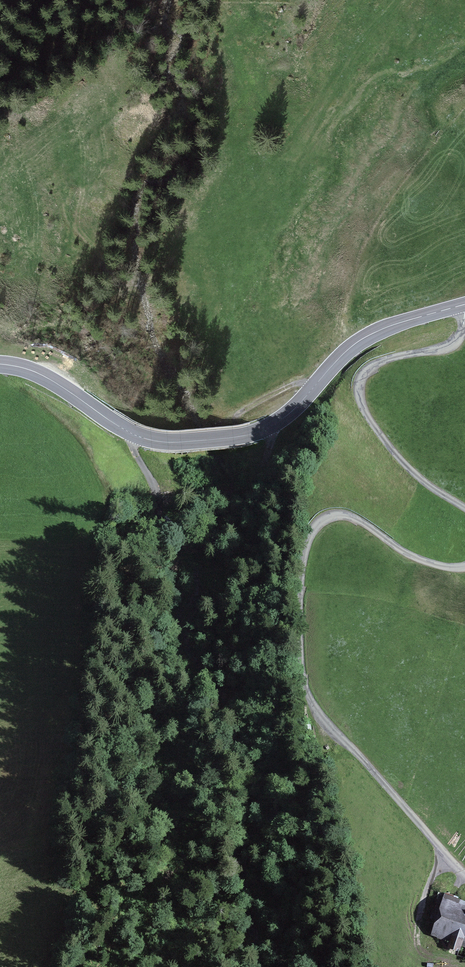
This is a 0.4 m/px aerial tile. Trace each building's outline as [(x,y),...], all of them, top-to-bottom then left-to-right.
[(453,941),(451,949),(459,951),(461,944),(464,945),(464,905),(446,899),(435,936),(453,941)]
